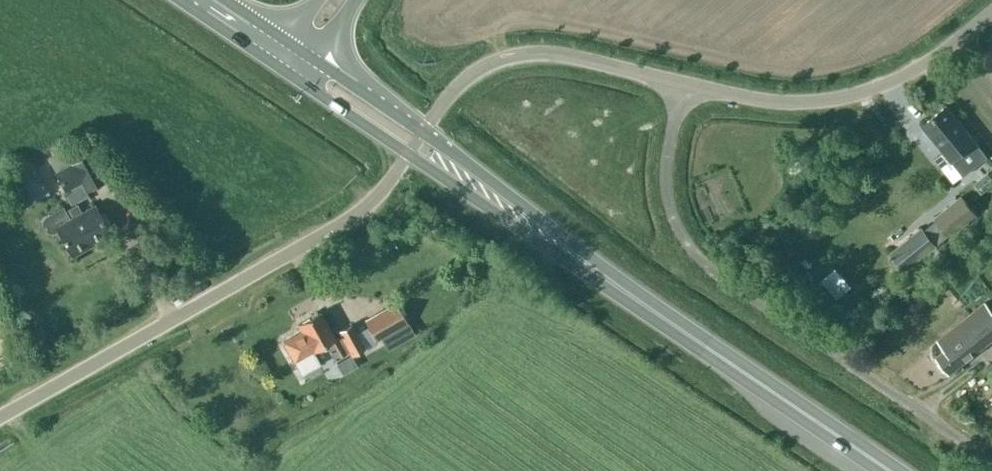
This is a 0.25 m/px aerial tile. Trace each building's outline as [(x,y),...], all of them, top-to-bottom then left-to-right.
[(929,117),(920,124),(929,135),(942,151),(934,157),(953,180),(961,174),(963,176),(988,156),(945,104),(929,117)] [(91,152),(55,172),(65,190),(81,181),(85,190),(106,178),(91,152)] [(798,158),(787,168),(794,175),(805,166),(798,158)] [(21,204),(47,188),(31,161),(15,170),(22,180),(10,187),(21,204)] [(934,217),(951,239),(978,217),(961,196),(934,217)] [(80,212),(76,204),(67,210),(71,217),(69,219),(62,206),(44,216),(42,220),(42,225),(44,229),(48,231),(53,231),(57,229),(71,255),(92,244),(91,241),(109,231),(94,205),(80,212)] [(407,238),(416,250),(424,243),(415,232),(407,238)] [(918,254),(908,241),(891,254),(905,270),(921,257),(918,254)] [(365,321),(376,341),(406,324),(395,304),(365,321)] [(302,330),(283,341),(294,360),(295,360),(298,365),(301,367),(305,367),(312,363),(314,360),(314,356),(311,351),(313,350),(313,351),(326,344),(335,359),(349,350),(352,354),(364,347),(351,324),(339,331),(340,334),(335,337),(320,311),(298,323),(302,330)] [(987,341),(986,341),(991,336),(991,328),(985,318),(975,326),(974,326),(971,328),(963,319),(938,339),(946,348),(936,356),(949,372),(984,344),(987,341)] [(351,355),(336,363),(341,371),(355,363),(351,355)]
